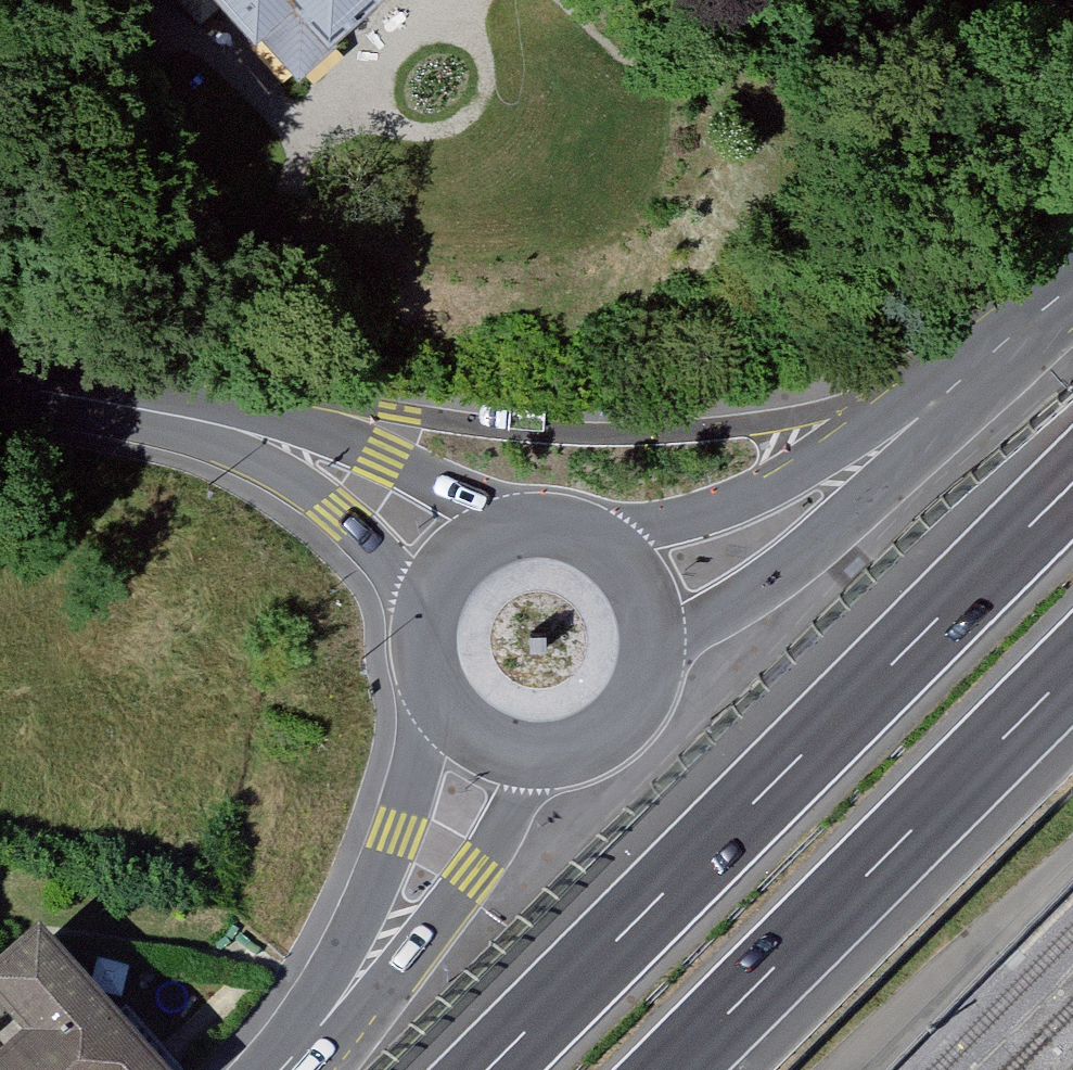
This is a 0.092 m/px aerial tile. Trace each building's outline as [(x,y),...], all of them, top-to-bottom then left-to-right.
[(302,81),(383,0),(222,0),(302,81)] [(29,966),(0,992),(0,1043),(20,1065),(14,1069),(125,1069),(29,966)]
